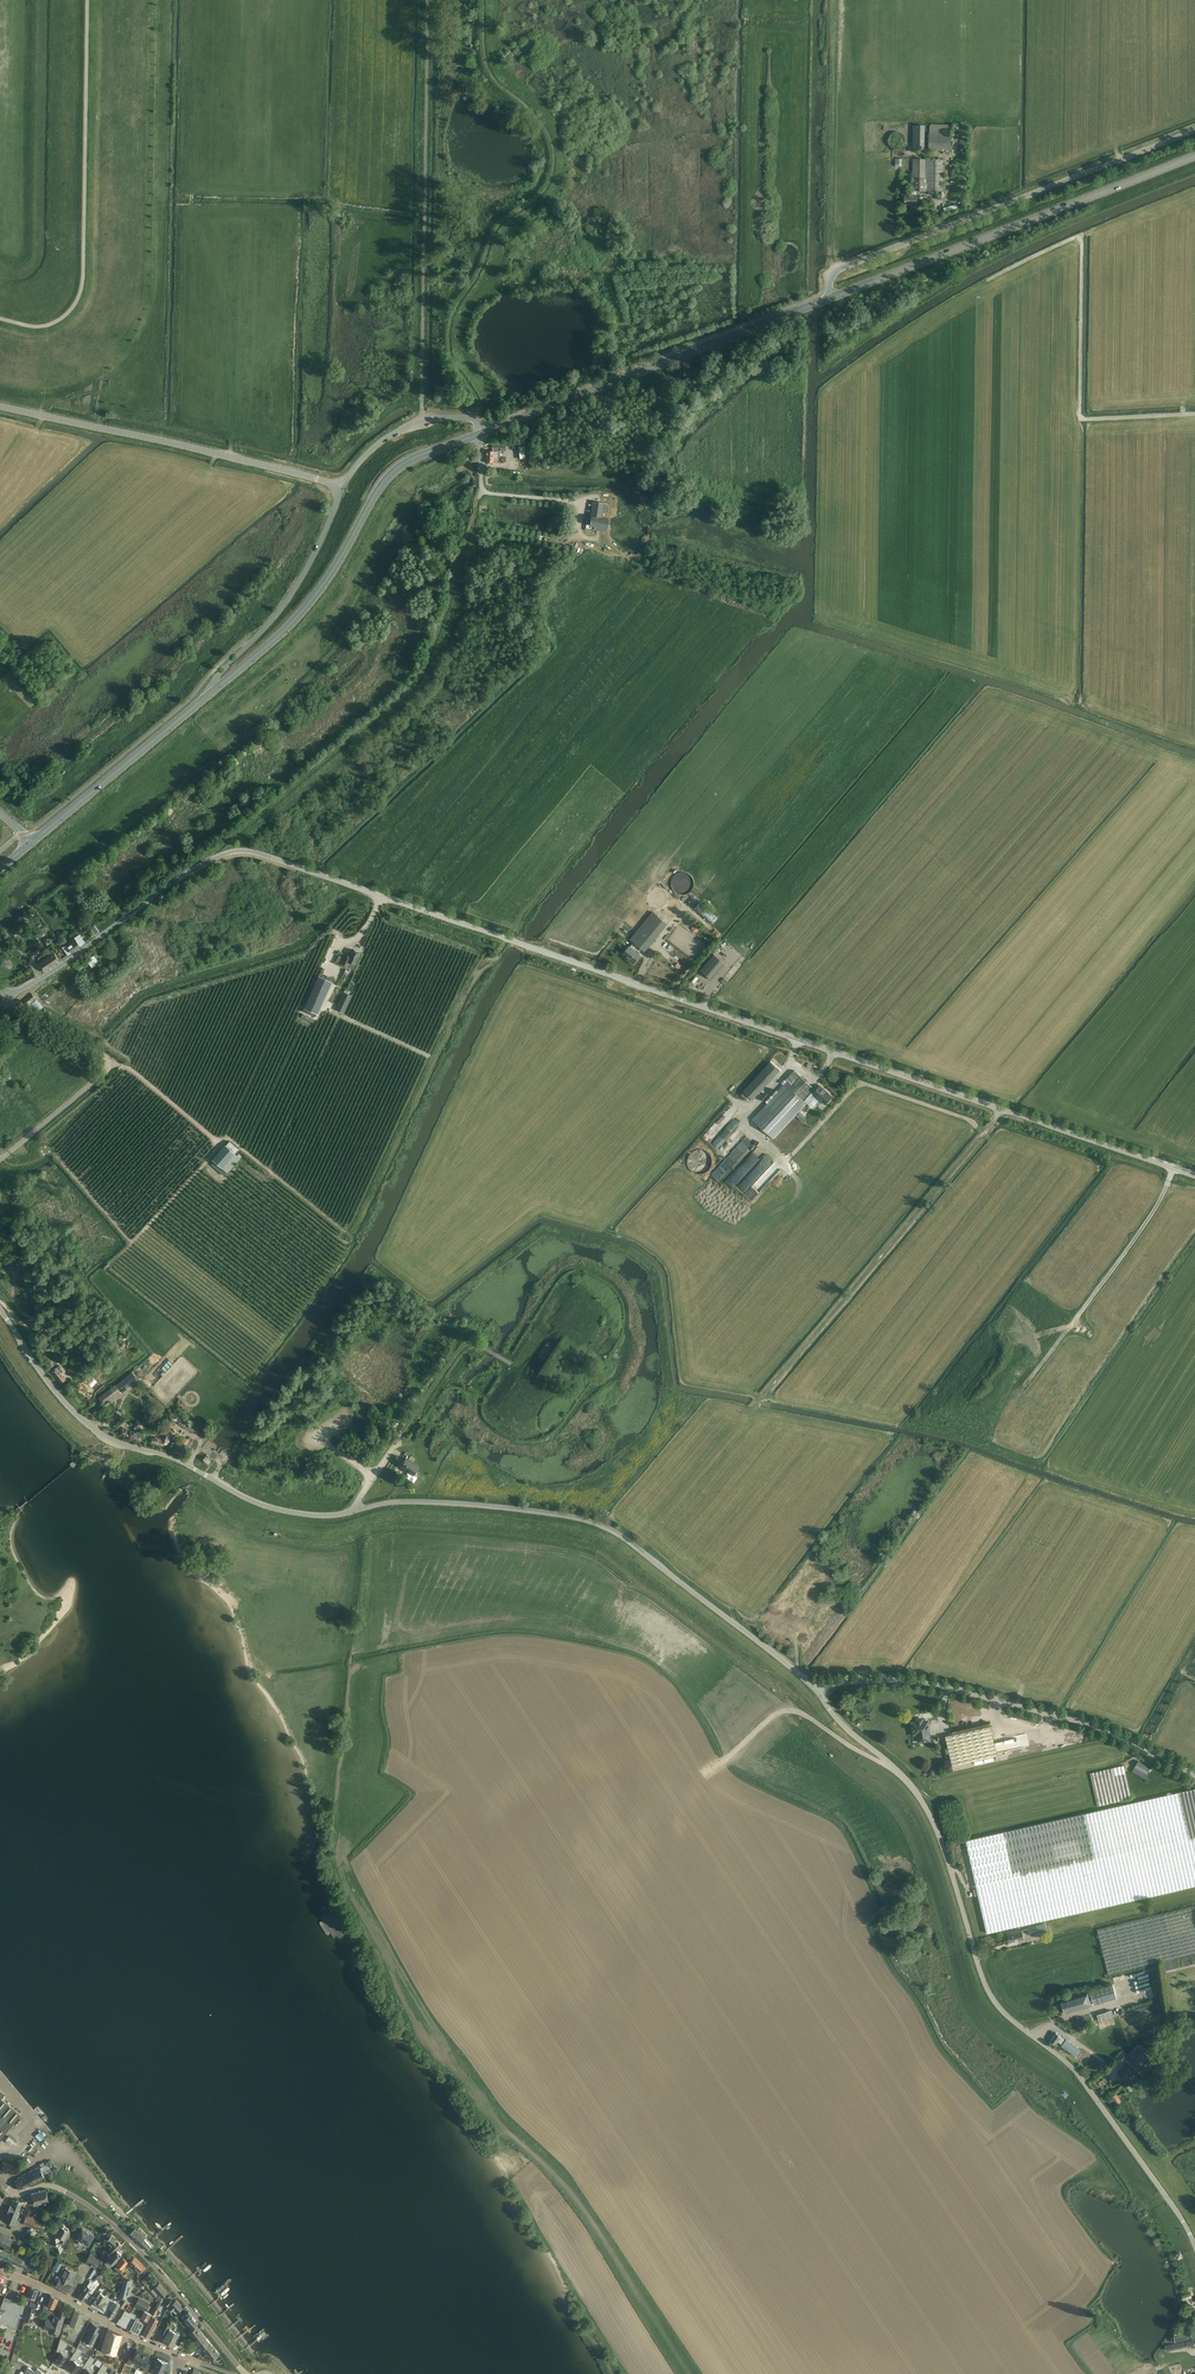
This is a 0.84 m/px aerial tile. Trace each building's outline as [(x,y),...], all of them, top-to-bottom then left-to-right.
[(928,150),(951,150),(952,125),(931,124),(931,125),(929,125),(929,132),(928,150)] [(913,125),(912,149),(925,150),(925,125),(913,125)] [(905,142),(905,140),(905,139),(904,137),(904,135),(903,134),(901,132),(900,132),(898,131),(896,131),(895,131),(893,131),(891,132),(889,133),(888,135),(887,136),(887,138),(887,139),(887,141),(887,143),(888,144),(889,146),(890,147),(892,148),(893,149),(895,149),(897,149),(899,148),(900,148),(902,147),(903,146),(904,144),(905,142)] [(905,204),(917,204),(917,195),(917,191),(945,191),(945,159),(912,159),(912,179),(912,191),(912,195),(905,195),(905,204)] [(945,212),(958,208),(957,204),(944,208),(945,212)] [(493,463),(494,450),(505,451),(505,445),(492,444),(492,451),(487,451),(486,451),(486,462),(487,462),(493,463)] [(517,451),(518,459),(525,458),(524,450),(517,451)] [(607,503),(593,501),(589,525),(590,526),(590,528),(589,528),(589,529),(593,530),(593,529),(607,532),(608,519),(601,518),(602,513),(605,514),(607,503)] [(678,894),(682,895),(685,894),(688,893),(691,891),(693,888),(694,885),(693,881),(692,878),(690,875),(687,873),(684,872),(680,872),(677,874),(674,876),(672,879),(671,882),(671,886),(673,890),(675,892),(678,894)] [(717,918),(699,902),(694,908),(712,924),(717,918)] [(623,954),(634,963),(641,955),(634,950),(638,946),(645,952),(668,924),(653,911),(630,939),(633,942),(630,947),(629,946),(623,954)] [(90,927),(95,934),(100,931),(95,924),(90,927)] [(39,936),(41,938),(50,933),(46,926),(44,927),(41,929),(43,933),(39,936)] [(76,941),(67,948),(71,954),(80,947),(80,946),(85,943),(79,934),(74,937),(77,941),(76,941)] [(342,963),(354,968),(356,964),(360,952),(353,949),(350,956),(345,954),(342,963)] [(59,961),(54,954),(39,965),(44,972),(59,961)] [(714,954),(700,970),(712,980),(725,964),(714,954)] [(86,960),(92,968),(100,962),(98,959),(97,960),(94,955),(86,960)] [(332,981),(319,975),(316,980),(313,979),(306,995),(309,997),(304,1007),(317,1013),(332,981)] [(336,1009),(337,1010),(344,1013),(351,996),(345,993),(344,993),(344,992),(336,1009)] [(24,1001),(28,1006),(36,998),(32,994),(24,1001)] [(327,1005),(334,1009),(337,1004),(329,1000),(327,1005)] [(754,1099),(780,1070),(771,1061),(744,1090),(754,1099)] [(753,1119),(774,1139),(807,1103),(804,1101),(812,1093),(816,1097),(815,1098),(818,1100),(820,1099),(826,1104),(832,1097),(828,1093),(827,1094),(825,1093),(826,1092),(820,1086),(815,1090),(814,1089),(796,1072),(796,1073),(794,1071),(786,1080),(788,1082),(753,1119)] [(222,1168),(227,1173),(240,1158),(241,1156),(238,1154),(237,1155),(234,1153),(238,1149),(229,1141),(226,1145),(225,1145),(212,1160),(222,1168)] [(705,1176),(715,1156),(697,1148),(691,1161),(693,1161),(689,1168),(705,1176)] [(11,1271),(18,1267),(18,1266),(20,1264),(15,1257),(6,1262),(11,1271)] [(539,1375),(543,1369),(561,1340),(564,1334),(559,1341),(555,1347),(550,1345),(550,1344),(548,1343),(548,1344),(555,1348),(548,1360),(541,1356),(541,1357),(542,1358),(543,1357),(547,1360),(542,1367),(543,1367),(539,1375)] [(44,1351),(49,1347),(45,1341),(40,1345),(44,1351)] [(50,1363),(52,1361),(55,1364),(59,1361),(56,1357),(55,1358),(54,1356),(48,1361),(50,1363)] [(51,1372),(60,1384),(65,1379),(61,1373),(63,1371),(60,1367),(59,1366),(57,1368),(51,1372)] [(131,1381),(136,1376),(132,1371),(126,1376),(131,1381)] [(115,1384),(120,1389),(124,1386),(120,1380),(115,1384)] [(107,1399),(120,1389),(115,1384),(98,1398),(105,1407),(110,1403),(107,1399)] [(190,1409),(179,1400),(177,1402),(188,1411),(190,1409)] [(165,1431),(178,1421),(180,1425),(186,1420),(183,1416),(180,1419),(175,1412),(167,1418),(160,1423),(165,1431)] [(138,1429),(140,1429),(140,1428),(143,1428),(144,1422),(136,1420),(133,1432),(130,1431),(120,1428),(118,1435),(129,1439),(140,1441),(141,1434),(137,1433),(138,1429)] [(188,1423),(186,1420),(180,1425),(185,1428),(194,1433),(197,1427),(188,1423)] [(151,1443),(164,1446),(164,1444),(167,1444),(167,1442),(169,1442),(171,1434),(165,1433),(163,1440),(159,1438),(158,1440),(152,1438),(151,1443)] [(186,1445),(190,1448),(193,1443),(194,1444),(195,1441),(189,1437),(187,1439),(187,1440),(188,1440),(186,1445)] [(408,1449),(401,1459),(417,1469),(424,1459),(408,1449)] [(209,1464),(210,1464),(214,1460),(207,1454),(203,1460),(209,1464)] [(920,1733),(921,1741),(929,1740),(928,1732),(930,1732),(928,1721),(912,1723),(913,1734),(920,1733)] [(998,1755),(991,1725),(946,1736),(952,1766),(998,1755)] [(1132,1772),(1146,1779),(1147,1778),(1148,1775),(1147,1775),(1151,1768),(1138,1761),(1132,1772)] [(1098,1806),(1131,1799),(1124,1766),(1090,1773),(1098,1806)] [(987,1933),(1194,1885),(1194,1788),(966,1840),(987,1933)] [(1194,1952),(1194,1910),(1194,1906),(1097,1929),(1108,1974),(1194,1952)] [(1027,1929),(1029,1935),(1046,1930),(1045,1923),(1036,1925),(1036,1926),(1027,1929)] [(1024,1938),(1022,1930),(1008,1934),(1010,1942),(1024,1938)] [(1089,1990),(1093,2004),(1117,1997),(1113,1982),(1089,1990)] [(1088,1991),(1060,2000),(1065,2013),(1092,2005),(1088,1991)] [(1102,2021),(1115,2016),(1113,2009),(1099,2014),(1102,2021)] [(1065,2039),(1061,2036),(1056,2033),(1050,2041),(1055,2044),(1057,2041),(1058,2041),(1057,2042),(1061,2044),(1065,2039)] [(1081,2049),(1066,2039),(1061,2046),(1076,2056),(1081,2049)] [(1144,2074),(1157,2060),(1139,2043),(1126,2057),(1144,2074)] [(1118,2074),(1126,2081),(1135,2071),(1128,2064),(1122,2070),(1118,2074)] [(21,2114),(16,2111),(1,2098),(5,2093),(0,2089),(0,2139),(21,2114)] [(1111,2098),(1116,2105),(1121,2101),(1116,2094),(1111,2098)] [(14,2145),(16,2143),(9,2136),(6,2139),(11,2144),(12,2143),(14,2145)] [(40,2168),(39,2166),(31,2170),(32,2174),(31,2175),(32,2176),(42,2172),(41,2171),(48,2168),(52,2166),(49,2160),(45,2162),(46,2165),(40,2168)] [(31,2177),(33,2183),(44,2177),(43,2175),(50,2172),(48,2168),(41,2171),(42,2172),(32,2176),(31,2177)] [(14,2182),(19,2190),(33,2183),(31,2177),(32,2176),(31,2175),(32,2174),(31,2170),(20,2176),(22,2178),(14,2182)] [(41,2191),(39,2191),(42,2202),(44,2202),(49,2201),(48,2198),(48,2195),(47,2193),(46,2189),(41,2191)] [(32,2194),(29,2195),(29,2196),(30,2202),(31,2202),(33,2201),(34,2204),(37,2204),(39,2203),(42,2202),(39,2191),(31,2193),(32,2194)] [(19,2214),(24,2201),(13,2199),(8,2210),(19,2214)] [(4,2220),(10,2223),(15,2224),(19,2214),(8,2210),(4,2220)] [(34,2234),(37,2232),(38,2229),(41,2221),(26,2215),(23,2223),(28,2225),(33,2227),(27,2231),(30,2235),(32,2234),(34,2234)] [(57,2228),(56,2231),(54,2234),(60,2254),(70,2235),(68,2228),(64,2226),(57,2228)] [(86,2243),(89,2245),(92,2240),(91,2239),(94,2235),(82,2228),(80,2233),(79,2232),(76,2237),(79,2239),(79,2240),(78,2241),(78,2242),(79,2244),(81,2245),(83,2245),(84,2245),(85,2244),(86,2243)] [(131,2231),(129,2233),(146,2250),(149,2247),(151,2246),(144,2239),(145,2237),(137,2229),(136,2231),(134,2228),(131,2231)] [(1,2244),(9,2247),(12,2239),(4,2235),(0,2233),(0,2243),(1,2244)] [(111,2255),(117,2250),(122,2245),(112,2235),(107,2241),(112,2246),(107,2251),(111,2255)] [(1,2261),(3,2257),(10,2261),(14,2263),(29,2269),(29,2268),(34,2270),(36,2265),(38,2262),(32,2259),(32,2260),(31,2262),(24,2259),(23,2259),(15,2255),(6,2251),(4,2250),(0,2248),(0,2260),(1,2261)] [(121,2254),(117,2250),(111,2255),(109,2258),(108,2258),(109,2259),(106,2262),(110,2267),(121,2254)] [(90,2252),(85,2262),(96,2268),(101,2258),(90,2252)] [(105,2262),(108,2258),(109,2258),(104,2253),(100,2257),(103,2259),(102,2259),(105,2262)] [(123,2257),(119,2261),(114,2267),(121,2273),(127,2267),(125,2265),(128,2261),(123,2257)] [(134,2257),(130,2261),(130,2262),(141,2273),(145,2268),(134,2257)] [(58,2261),(54,2266),(59,2269),(63,2263),(58,2261)] [(57,2276),(54,2280),(58,2282),(56,2285),(67,2291),(70,2286),(77,2274),(65,2268),(60,2277),(57,2276)] [(91,2281),(82,2293),(79,2298),(83,2300),(89,2292),(92,2294),(101,2280),(97,2276),(94,2280),(91,2278),(90,2280),(91,2281)] [(132,2280),(124,2278),(119,2296),(127,2298),(132,2280)] [(159,2283),(155,2287),(154,2287),(160,2294),(157,2297),(160,2299),(167,2293),(159,2283)] [(38,2290),(31,2287),(28,2296),(27,2299),(34,2302),(35,2298),(38,2290)] [(91,2305),(99,2310),(106,2297),(99,2292),(91,2305)] [(51,2295),(48,2300),(46,2305),(54,2308),(59,2299),(51,2295)] [(5,2297),(1,2308),(3,2308),(3,2309),(11,2311),(9,2320),(8,2320),(6,2325),(16,2328),(16,2327),(20,2313),(22,2313),(24,2305),(22,2304),(22,2303),(5,2297)] [(114,2301),(107,2297),(106,2297),(99,2310),(104,2313),(105,2311),(107,2312),(111,2305),(114,2301)] [(139,2298),(135,2304),(145,2310),(149,2304),(139,2298)] [(166,2304),(169,2307),(172,2311),(173,2310),(176,2313),(182,2308),(176,2301),(172,2304),(170,2303),(172,2302),(170,2299),(165,2303),(166,2304)] [(112,2318),(115,2313),(120,2305),(114,2301),(111,2305),(107,2312),(106,2314),(112,2318)] [(24,2320),(22,2330),(23,2331),(26,2321),(32,2322),(37,2308),(28,2305),(24,2320)] [(4,2328),(6,2325),(8,2320),(9,2320),(11,2311),(3,2309),(3,2308),(1,2308),(0,2307),(0,2326),(4,2328)] [(43,2328),(49,2330),(54,2332),(53,2334),(54,2336),(57,2337),(58,2336),(59,2333),(66,2311),(59,2309),(57,2316),(53,2315),(52,2319),(46,2317),(43,2328)] [(68,2323),(79,2327),(80,2323),(84,2324),(84,2322),(85,2320),(83,2320),(84,2318),(83,2318),(84,2314),(75,2309),(74,2311),(71,2310),(69,2316),(68,2318),(69,2319),(68,2323)] [(118,2322),(128,2328),(134,2317),(135,2318),(136,2315),(130,2311),(130,2312),(125,2310),(118,2322)] [(140,2317),(148,2321),(151,2314),(144,2310),(140,2317)] [(189,2331),(192,2328),(198,2323),(189,2312),(186,2315),(187,2317),(184,2319),(191,2327),(187,2330),(189,2331)] [(149,2337),(152,2331),(156,2323),(158,2319),(152,2316),(143,2333),(149,2337)] [(133,2331),(139,2320),(135,2318),(134,2317),(128,2328),(133,2331)] [(133,2331),(138,2334),(141,2329),(144,2323),(139,2320),(133,2331)] [(92,2323),(84,2340),(93,2345),(99,2333),(96,2332),(99,2326),(92,2323)] [(166,2334),(170,2325),(166,2323),(162,2332),(166,2334)] [(189,2331),(189,2332),(199,2345),(207,2339),(196,2326),(193,2329),(192,2328),(189,2331)] [(122,2335),(108,2328),(102,2350),(116,2355),(122,2335)] [(173,2346),(175,2342),(177,2343),(180,2338),(178,2337),(179,2334),(170,2329),(164,2341),(173,2346)] [(1174,2336),(1175,2342),(1189,2339),(1187,2330),(1175,2332),(1174,2336)] [(60,2353),(55,2360),(62,2364),(69,2353),(64,2350),(68,2343),(60,2338),(56,2351),(60,2353)] [(205,2353),(213,2346),(207,2339),(199,2345),(205,2353)] [(213,2346),(205,2353),(212,2361),(219,2354),(213,2346)] [(73,2362),(69,2369),(75,2373),(83,2360),(78,2357),(82,2351),(77,2348),(70,2360),(73,2362)] [(130,2354),(126,2363),(131,2365),(132,2362),(138,2365),(144,2352),(137,2349),(134,2355),(130,2354)] [(144,2352),(138,2365),(143,2367),(142,2370),(147,2372),(151,2363),(147,2361),(150,2354),(144,2352)] [(83,2373),(92,2373),(95,2370),(90,2367),(95,2359),(90,2355),(82,2368),(86,2370),(83,2373)] [(152,2372),(157,2373),(162,2373),(167,2363),(168,2363),(158,2358),(157,2358),(158,2359),(152,2371),(152,2372)] [(22,2367),(11,2363),(7,2373),(20,2373),(22,2367)] [(108,2366),(103,2363),(96,2373),(103,2373),(108,2366)]
